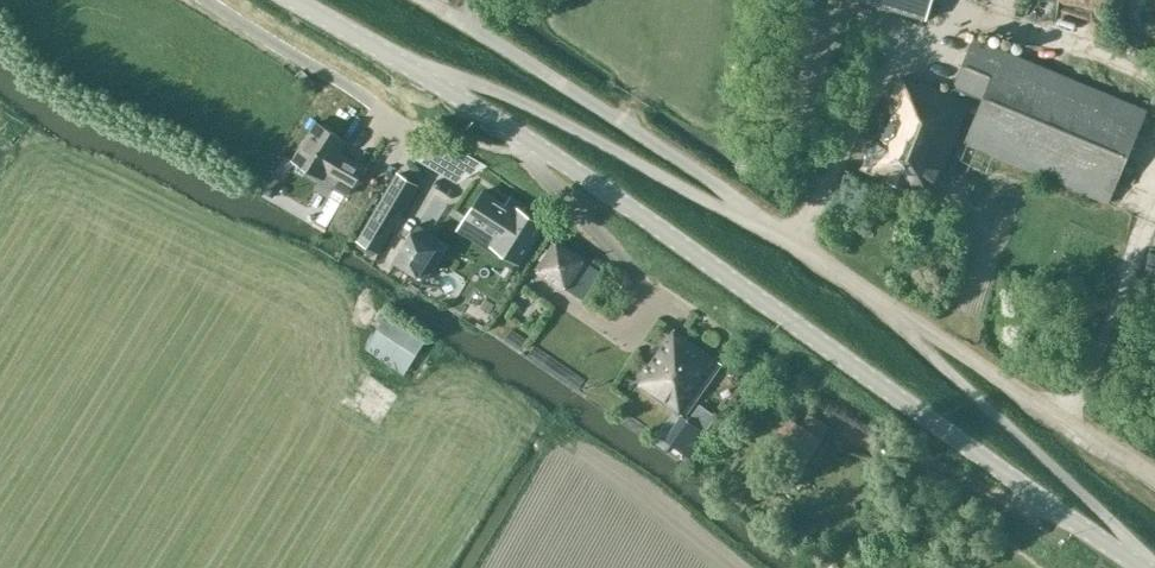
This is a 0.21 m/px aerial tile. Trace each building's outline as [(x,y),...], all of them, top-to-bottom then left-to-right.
[(926,20),(932,0),(862,0),(926,20)] [(966,141),(1107,200),(1145,110),(973,38),(953,85),(951,92),(920,81),(919,84),(900,77),(863,168),(932,197),(936,199),(943,184),(937,181),(956,141),(957,139),(966,141)] [(947,70),(949,59),(927,55),(925,65),(947,70)] [(346,141),(331,131),(316,121),(292,160),(323,179),(327,173),(338,180),(333,187),(348,195),(366,166),(340,151),(346,141)] [(380,252),(418,187),(396,173),(357,238),(380,252)] [(467,215),(461,226),(491,246),(493,243),(520,261),(521,260),(545,222),(517,204),(516,207),(485,187),(467,215)] [(306,198),(298,214),(320,225),(328,209),(306,198)] [(417,224),(394,261),(425,280),(448,244),(417,224)] [(583,265),(554,245),(535,274),(563,293),(583,265)] [(405,373),(426,338),(387,313),(365,347),(405,373)] [(685,415),(721,363),(674,329),(646,368),(649,371),(641,385),(681,415),(685,415)] [(796,387),(789,398),(799,405),(807,394),(796,387)] [(688,419),(671,443),(688,455),(716,416),(699,404),(688,419)] [(808,415),(800,426),(811,435),(821,442),(829,430),(808,415)] [(821,442),(811,435),(800,426),(789,418),(773,440),(786,449),(768,474),(787,488),(821,442)] [(716,426),(707,440),(716,446),(725,432),(716,426)] [(870,461),(864,480),(879,485),(885,466),(870,461)] [(871,536),(862,538),(866,557),(875,554),(871,536)]
